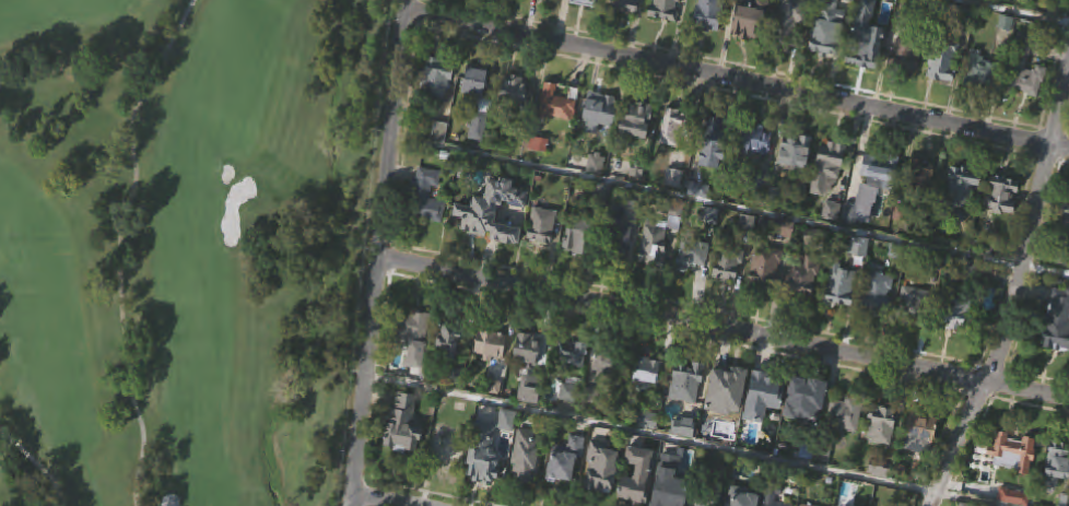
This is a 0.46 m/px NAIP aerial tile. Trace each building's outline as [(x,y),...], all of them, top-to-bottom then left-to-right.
[(468,9),(495,12),(496,0),(469,0),(468,9)] [(610,10),(612,0),(635,0),(635,1),(638,1),(636,14),(610,10)] [(654,7),(655,0),(679,0),(679,3),(677,2),(676,11),(679,12),(677,23),(648,16),(650,5),(654,7)] [(698,7),(700,0),(727,0),(721,33),(693,27),(697,7),(698,7)] [(770,3),(762,37),(760,36),(759,42),(749,39),(748,42),(739,39),(740,36),(731,34),(737,7),(747,9),(748,4),(756,7),(757,0),(770,3)] [(777,30),(782,0),(801,0),(810,2),(808,9),(810,10),(807,26),(800,24),(795,48),(779,45),(780,42),(772,40),(774,28),(777,30)] [(831,5),(832,0),(839,0),(837,10),(847,12),(845,22),(837,21),(836,25),(843,26),(836,57),(827,55),(826,59),(820,58),(821,54),(809,50),(820,3),(831,5)] [(1006,5),(1025,10),(1028,0),(1007,0),(1006,5)] [(572,32),(597,38),(605,6),(579,1),(572,32)] [(683,20),(658,15),(652,46),(677,51),(683,20)] [(719,62),(728,24),(702,18),(695,53),(705,55),(704,59),(719,62)] [(878,24),(876,33),(880,34),(878,44),(874,44),(871,56),(882,58),(880,70),(846,62),(855,27),(862,30),(865,21),(878,24)] [(809,30),(788,23),(775,68),(796,74),(809,30)] [(737,34),(733,65),(765,70),(771,30),(759,29),(758,37),(737,34)] [(812,82),(840,86),(848,33),(821,29),(812,82)] [(1030,56),(1026,70),(1036,71),(1037,67),(1048,69),(1045,83),(1042,83),(1038,98),(1027,96),(1027,94),(1025,94),(1026,92),(1017,90),(1010,93),(1006,85),(1009,82),(1011,71),(1020,73),(1023,55),(1014,52),(1019,34),(1033,37),(1030,56)] [(923,42),(916,75),(904,73),(903,78),(892,75),(893,71),(888,70),(892,49),(902,51),(905,37),(923,42)] [(961,44),(959,55),(955,54),(953,70),(956,70),(954,83),(928,79),(932,56),(936,56),(939,40),(961,44)] [(1013,61),(1016,48),(1002,45),(999,58),(1013,61)] [(879,53),(858,50),(852,92),(873,96),(879,53)] [(1001,64),(996,87),(982,84),(980,91),(963,86),(972,50),(982,52),(980,58),(985,59),(985,61),(1001,64)] [(446,59),(454,61),(445,101),(421,95),(428,58),(438,60),(439,58),(446,59)] [(1042,125),(1047,97),(1036,95),(1035,101),(1027,99),(1034,60),(1021,58),(1010,120),(1042,125)] [(489,72),(483,98),(479,97),(478,104),(465,102),(467,95),(462,94),(468,68),(489,72)] [(924,77),(896,69),(888,97),(917,105),(924,77)] [(961,75),(934,71),(929,109),(956,113),(961,75)] [(521,79),(520,84),(528,87),(524,109),(518,108),(516,116),(505,113),(506,108),(498,106),(505,81),(510,82),(512,77),(521,79)] [(997,91),(984,90),(984,80),(969,80),(967,115),(997,116),(997,91)] [(554,97),(568,99),(571,89),(578,91),(573,120),(550,116),(549,121),(537,119),(537,116),(539,117),(544,84),(556,86),(554,97)] [(455,93),(430,88),(423,125),(448,130),(455,93)] [(615,98),(610,126),(600,123),(597,137),(586,133),(588,121),(583,119),(587,98),(599,102),(600,95),(615,98)] [(493,103),(483,142),(478,141),(478,143),(469,140),(470,130),(468,130),(469,123),(471,125),(473,111),(477,113),(479,99),(493,103)] [(639,104),(655,107),(654,109),(656,109),(649,141),(619,133),(622,118),(626,119),(631,104),(639,106),(639,104)] [(689,128),(686,139),(681,138),(679,149),(659,145),(667,109),(681,111),(680,115),(690,117),(689,128)] [(577,130),(558,127),(560,118),(545,116),(541,146),(574,151),(577,130)] [(723,120),(720,132),(729,133),(727,146),(724,145),(723,151),(726,151),(725,156),(720,155),(718,170),(700,166),(704,141),(705,141),(709,118),(723,120)] [(585,148),(590,149),(587,162),(599,164),(602,152),(614,155),(620,127),(591,121),(585,148)] [(765,127),(764,131),(775,134),(770,157),(753,155),(753,153),(750,155),(741,153),(747,130),(754,132),(755,128),(757,128),(759,126),(765,127)] [(650,168),(654,136),(631,133),(629,148),(623,147),(620,164),(650,168)] [(813,140),(807,170),(779,165),(784,137),(797,140),(797,136),(813,140)] [(687,140),(666,138),(662,174),(684,176),(687,140)] [(469,168),(485,172),(491,142),(475,139),(469,168)] [(847,146),(839,180),(829,178),(824,198),(810,195),(820,145),(827,148),(829,143),(847,146)] [(700,194),(721,199),(732,150),(711,146),(700,194)] [(449,154),(436,152),(434,172),(447,173),(449,154)] [(888,155),(900,158),(893,193),(880,191),(881,187),(866,184),(867,178),(860,177),(865,156),(872,157),(873,153),(888,155)] [(747,155),(744,182),(771,185),(774,162),(763,160),(764,156),(747,155)] [(936,164),(929,193),(917,191),(916,199),(904,197),(913,160),(936,164)] [(813,168),(784,164),(780,194),(809,198),(813,168)] [(432,166),(431,172),(442,174),(438,199),(430,198),(428,200),(442,202),(437,223),(406,220),(412,181),(416,183),(419,169),(427,170),(428,165),(432,166)] [(529,178),(548,183),(551,170),(533,165),(529,178)] [(984,176),(980,188),(973,187),(967,211),(958,209),(956,212),(967,213),(965,225),(940,220),(942,205),(945,207),(951,168),(984,176)] [(765,175),(760,200),(743,197),(749,169),(765,175)] [(846,177),(823,171),(812,221),(835,226),(846,177)] [(1006,179),(1007,177),(1019,180),(1019,183),(1021,183),(1018,195),(1015,193),(1013,201),(1018,202),(1014,215),(1006,213),(1006,216),(994,213),(994,211),(985,209),(988,196),(990,197),(991,189),(990,189),(992,176),(1006,179)] [(862,204),(869,206),(868,215),(893,220),(898,189),(866,183),(862,204)] [(938,192),(914,187),(909,213),(933,218),(938,192)] [(945,233),(968,239),(974,215),(981,217),(984,204),(954,196),(945,233)] [(1066,196),(1068,196),(1068,230),(1057,226),(1066,196)] [(445,251),(447,232),(441,231),(443,201),(420,199),(419,210),(415,209),(412,248),(445,251)] [(685,205),(680,232),(667,230),(665,243),(667,243),(662,264),(651,262),(650,269),(637,266),(647,221),(667,224),(669,216),(658,214),(659,207),(655,205),(657,199),(685,205)] [(761,216),(766,203),(757,200),(753,214),(761,216)] [(864,224),(862,227),(842,222),(846,203),(867,209),(864,224)] [(479,207),(481,210),(500,214),(495,233),(490,232),(490,234),(478,231),(478,228),(457,223),(460,210),(469,212),(470,207),(475,208),(477,205),(479,207)] [(498,253),(503,231),(528,237),(531,221),(513,218),(515,209),(501,206),(500,211),(490,209),(486,227),(475,225),(473,236),(457,233),(454,245),(465,248),(462,261),(489,267),(489,269),(520,276),(524,258),(498,253)] [(1015,244),(1020,210),(991,207),(987,240),(1015,244)] [(556,213),(551,246),(527,240),(533,209),(556,213)] [(689,226),(710,228),(712,213),(691,211),(689,226)] [(568,219),(598,223),(595,244),(577,240),(576,251),(563,249),(568,219)] [(633,228),(626,263),(601,258),(608,224),(633,228)] [(1065,228),(1057,258),(1068,261),(1068,229),(1065,228)] [(830,233),(827,248),(813,246),(812,248),(803,247),(807,230),(830,233)] [(823,247),(840,251),(843,233),(826,230),(823,247)] [(844,250),(871,255),(873,244),(882,246),(882,243),(874,241),(876,233),(869,232),(869,235),(848,231),(844,250)] [(695,235),(694,243),(710,246),(707,269),(693,267),(692,270),(689,270),(688,274),(677,272),(682,240),(683,240),(685,233),(695,235)] [(701,251),(719,254),(722,239),(703,235),(701,251)] [(553,274),(560,242),(536,236),(529,269),(553,274)] [(631,286),(633,241),(617,241),(615,286),(631,286)] [(732,245),(731,250),(745,254),(743,266),(739,264),(736,285),(725,283),(726,281),(713,279),(719,248),(723,249),(724,243),(732,245)] [(649,248),(639,291),(664,296),(672,258),(681,260),(683,247),(671,244),(669,252),(649,248)] [(757,245),(742,244),(741,260),(756,261),(757,245)] [(785,252),(783,264),(779,263),(776,279),(778,279),(777,289),(764,286),(764,290),(749,287),(755,247),(785,252)] [(565,281),(590,284),(594,251),(569,248),(565,281)] [(817,257),(815,264),(821,266),(820,276),(817,276),(814,299),(800,297),(800,301),(794,299),(795,296),(788,295),(794,262),(800,263),(802,262),(806,262),(807,256),(817,257)] [(869,285),(871,268),(852,266),(851,284),(869,285)] [(856,273),(851,296),(855,296),(853,308),(824,302),(831,269),(856,273)] [(677,300),(691,302),(693,294),(707,297),(711,279),(683,272),(677,300)] [(868,273),(895,279),(890,311),(885,310),(884,318),(874,317),(876,313),(859,310),(862,294),(865,294),(868,273)] [(780,287),(758,280),(749,314),(771,320),(780,287)] [(715,306),(739,310),(743,285),(719,281),(715,306)] [(793,323),(813,329),(825,290),(805,284),(793,323)] [(930,293),(927,310),(900,305),(903,287),(930,293)] [(1066,289),(1068,289),(1068,350),(1068,354),(1044,349),(1053,290),(1066,292),(1066,289)] [(976,319),(974,330),(968,329),(968,333),(949,330),(950,328),(938,326),(943,297),(972,304),(968,317),(976,319)] [(893,306),(869,303),(864,340),(888,343),(893,306)] [(421,314),(431,316),(426,341),(414,339),(413,343),(408,342),(408,346),(391,344),(396,316),(413,318),(414,314),(421,314)] [(928,346),(930,319),(903,317),(901,345),(928,346)] [(463,328),(455,365),(445,363),(448,352),(435,349),(440,323),(463,328)] [(969,360),(970,329),(948,328),(947,359),(969,360)] [(507,337),(503,361),(474,354),(479,331),(507,337)] [(542,341),(537,369),(530,368),(530,373),(517,370),(518,365),(513,364),(518,333),(531,337),(531,339),(542,341)] [(562,342),(589,345),(585,369),(569,366),(568,370),(560,369),(561,358),(560,358),(562,342)] [(425,398),(432,348),(403,343),(399,368),(412,370),(408,395),(425,398)] [(622,355),(621,361),(627,362),(624,378),(607,375),(606,381),(596,379),(597,373),(592,373),(596,356),(602,357),(603,351),(622,355)] [(446,378),(444,388),(457,391),(464,359),(443,354),(438,377),(446,378)] [(650,362),(665,364),(662,375),(659,374),(657,385),(654,384),(651,397),(636,393),(636,391),(632,391),(637,358),(650,361),(650,362)] [(506,387),(508,364),(479,362),(477,384),(506,387)] [(539,394),(544,366),(520,362),(516,389),(539,394)] [(706,366),(703,385),(701,384),(696,405),(669,400),(674,367),(679,368),(680,366),(694,370),(695,364),(706,366)] [(586,395),(591,374),(561,368),(557,390),(586,395)] [(744,380),(739,408),(709,401),(715,374),(744,380)] [(543,380),(539,407),(518,403),(522,376),(543,380)] [(582,383),(577,404),(559,401),(562,385),(566,386),(567,379),(582,383)] [(602,389),(598,387),(594,397),(615,405),(623,386),(606,379),(602,389)] [(783,388),(780,403),(777,403),(775,422),(751,419),(754,396),(752,396),(754,384),(783,388)] [(660,412),(662,389),(638,387),(636,410),(660,412)] [(819,390),(818,396),(821,396),(817,416),(809,415),(807,428),(786,425),(792,390),(806,392),(807,388),(819,390)] [(670,428),(698,434),(707,394),(694,391),(693,397),(677,393),(670,428)] [(750,399),(715,392),(706,440),(732,444),(733,437),(743,439),(750,399)] [(418,398),(411,427),(424,431),(421,444),(419,443),(415,455),(406,452),(407,450),(396,448),(395,450),(385,448),(392,411),(395,411),(398,393),(418,398)] [(865,402),(858,435),(826,428),(831,401),(846,404),(847,399),(865,402)] [(782,439),(787,406),(754,401),(746,449),(766,452),(768,437),(782,439)] [(901,412),(898,422),(897,421),(892,448),(872,444),(873,439),(868,438),(872,422),(868,422),(871,405),(901,412)] [(786,447),(818,452),(820,439),(825,440),(829,412),(791,406),(786,447)] [(657,431),(657,432),(633,427),(636,411),(660,415),(657,431)] [(543,414),(521,413),(520,431),(541,433),(543,414)] [(939,420),(933,446),(904,439),(911,413),(939,420)] [(414,456),(419,425),(397,421),(388,475),(421,480),(424,458),(414,456)] [(467,438),(461,463),(437,459),(438,452),(432,451),(437,426),(445,428),(444,434),(467,438)] [(863,429),(832,427),(830,458),(861,460),(863,429)] [(545,436),(533,485),(521,482),(521,479),(518,479),(519,474),(515,473),(517,464),(512,463),(519,429),(545,436)] [(1015,442),(1023,444),(1024,438),(1037,440),(1034,463),(1032,463),(1030,476),(1018,474),(1019,472),(999,469),(999,471),(991,470),(992,466),(987,464),(988,457),(976,454),(977,446),(995,448),(998,433),(1010,435),(1009,440),(1015,442)] [(871,471),(893,476),(900,439),(878,435),(871,471)] [(586,439),(582,460),(578,459),(573,484),(556,481),(555,484),(547,483),(552,454),(564,456),(564,455),(566,455),(569,436),(586,439)] [(519,441),(502,439),(499,459),(517,461),(519,441)] [(658,460),(661,443),(639,439),(636,455),(658,460)] [(619,469),(614,493),(612,492),(611,496),(585,492),(590,463),(587,463),(590,442),(607,445),(606,452),(620,455),(619,469)] [(905,479),(921,481),(923,471),(935,473),(939,445),(910,442),(905,479)] [(1068,447),(1068,482),(1060,480),(1059,487),(1044,484),(1046,474),(1047,474),(1053,445),(1054,444),(1062,446),(1064,445),(1068,445),(1068,447)] [(506,447),(502,472),(485,469),(485,472),(472,470),(478,447),(495,450),(496,445),(506,447)] [(675,462),(695,465),(697,450),(677,447),(675,462)] [(651,495),(648,505),(644,505),(641,505),(640,505),(632,505),(633,504),(619,501),(624,478),(635,480),(637,467),(626,463),(630,448),(658,454),(649,495),(651,495)] [(440,487),(460,490),(463,458),(437,455),(434,479),(441,479),(440,487)] [(527,505),(538,505),(547,464),(523,459),(514,503),(527,505)] [(681,467),(679,480),(688,482),(683,505),(662,501),(662,503),(654,502),(659,475),(669,478),(671,464),(681,467)] [(1053,472),(1046,505),(1068,505),(1068,476),(1053,472)] [(622,480),(594,475),(588,505),(617,505),(622,480)] [(579,484),(554,480),(549,505),(575,505),(579,484)] [(759,496),(756,505),(727,505),(730,490),(733,491),(735,483),(752,487),(751,494),(759,496)] [(720,504),(720,505),(689,505),(694,485),(724,492),(723,496),(725,497),(724,504),(720,504)] [(775,503),(790,505),(763,505),(767,486),(784,491),(782,497),(777,496),(775,503)] [(1032,496),(1030,505),(1010,505),(997,503),(1000,489),(1032,496)]
